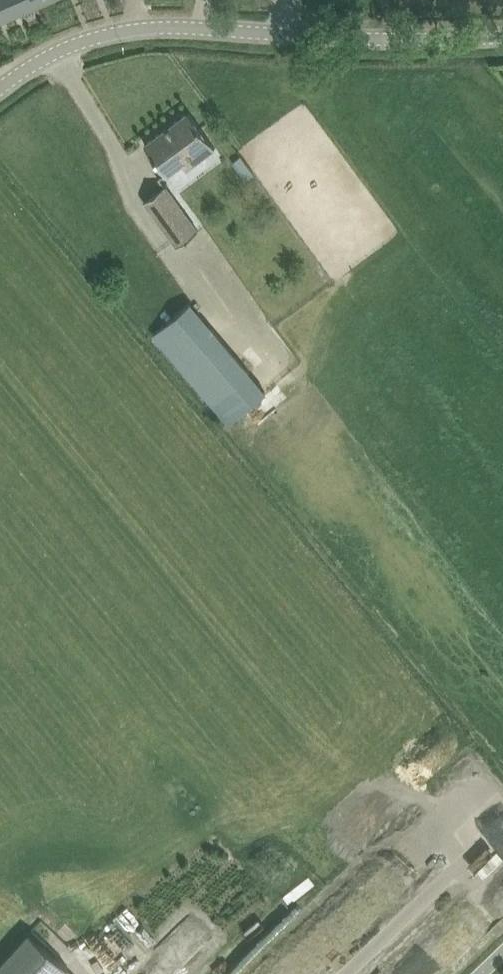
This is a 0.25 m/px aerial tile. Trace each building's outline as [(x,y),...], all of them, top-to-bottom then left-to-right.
[(47,0),(0,0),(0,21),(47,0)] [(145,143),(167,173),(195,152),(200,158),(215,146),(189,111),(145,143)] [(144,200),(177,245),(198,229),(165,184),(144,200)] [(229,422),(265,391),(189,302),(153,333),(229,422)] [(0,961),(0,973),(60,973),(70,963),(28,928),(0,961)]
